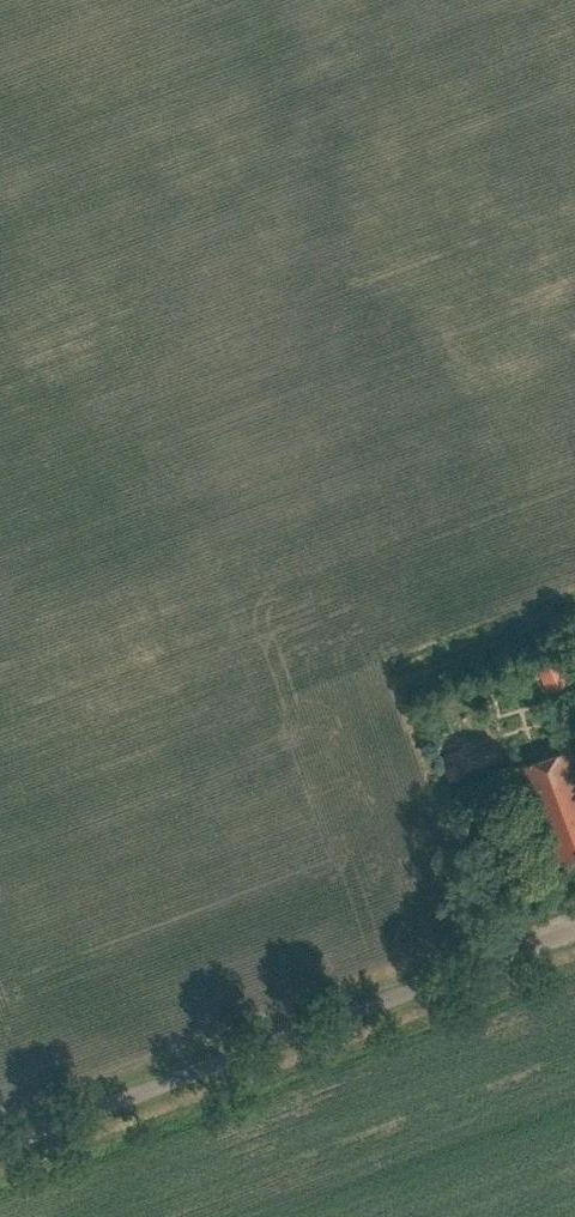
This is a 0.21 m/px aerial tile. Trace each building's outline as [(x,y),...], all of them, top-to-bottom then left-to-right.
[(539,664),(548,689),(572,682),(564,656),(539,664)] [(519,766),(543,829),(552,825),(563,855),(574,850),(574,745),(519,766)] [(461,747),(442,755),(452,781),(464,776),(458,760),(465,757),(461,747)]
